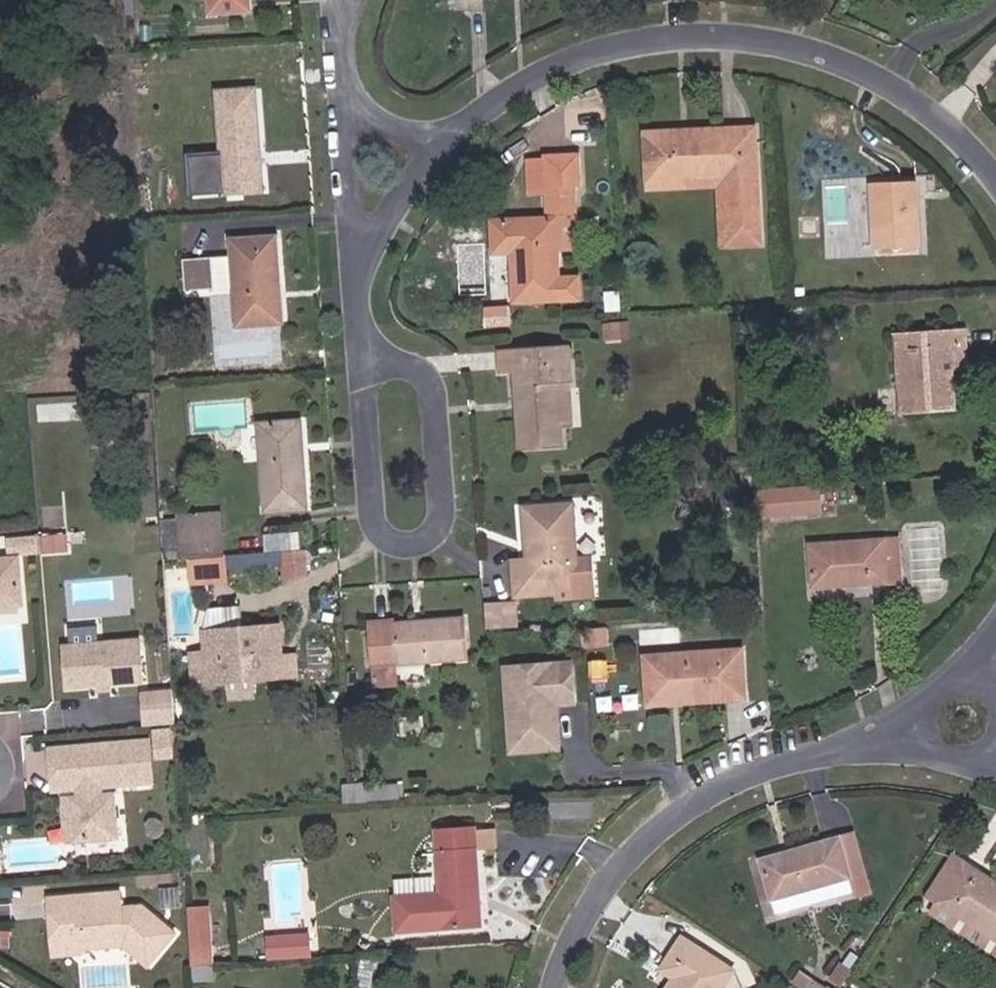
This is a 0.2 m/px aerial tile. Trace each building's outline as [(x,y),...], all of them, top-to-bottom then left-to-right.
[(337,91),(328,0),(224,0),(227,34),(297,28),(303,94),(337,91)] [(222,177),(262,174),(256,92),(218,95),(222,177)] [(644,127),(647,190),(718,187),(720,248),(767,246),(763,123),(644,127)] [(532,216),(549,216),(549,222),(549,231),(575,229),(573,196),(578,197),(577,167),(547,168),(547,184),(530,184),(532,216)] [(873,255),(920,253),(919,181),(869,185),(873,255)] [(578,284),(552,287),(551,260),(549,231),(549,222),(486,226),(491,261),(507,260),(511,311),(578,308),(578,284)] [(577,260),(575,229),(549,231),(551,260),(577,260)] [(237,333),(284,330),(275,239),(231,241),(234,294),(237,333)] [(185,295),(215,294),(213,261),(183,263),(185,295)] [(968,331),(899,335),(903,418),(956,416),(954,380),(945,380),(944,372),(969,371),(968,331)] [(499,379),(516,378),(521,454),(563,452),(560,387),(570,386),(568,353),(497,357),(499,379)] [(265,429),(271,514),(307,511),(300,427),(265,429)] [(812,489),(785,491),(787,518),(814,516),(812,489)] [(785,491),(747,494),(749,521),(787,518),(785,491)] [(512,564),(514,587),(557,586),(557,602),(556,611),(596,609),(594,561),(577,561),(575,510),(527,512),(529,563),(512,564)] [(222,519),(182,523),(186,562),(226,559),(222,519)] [(820,592),(890,589),(887,541),(815,544),(820,592)] [(906,541),(887,541),(890,589),(907,588),(906,541)] [(40,543),(24,544),(25,559),(39,558),(40,543)] [(14,559),(25,559),(24,544),(13,544),(14,559)] [(301,558),(279,559),(281,580),(301,579),(301,558)] [(189,599),(229,595),(226,559),(186,562),(189,599)] [(23,576),(22,566),(0,568),(0,578),(23,576)] [(23,576),(0,578),(0,615),(26,613),(23,576)] [(557,602),(557,586),(514,587),(514,605),(557,602)] [(198,631),(200,657),(203,688),(227,687),(227,675),(249,674),(251,685),(276,685),(272,649),(282,649),(281,628),(224,631),(222,611),(202,612),(198,631)] [(467,621),(372,627),(376,695),(401,693),(400,667),(469,665),(467,621)] [(101,627),(72,627),(72,640),(100,640),(101,627)] [(599,633),(579,633),(580,652),(600,651),(599,633)] [(144,642),(67,648),(68,690),(98,688),(112,687),(146,685),(144,642)] [(653,661),(655,701),(682,700),(683,711),(747,708),(745,654),(653,661)] [(183,689),(203,688),(200,657),(182,658),(183,689)] [(299,684),(298,664),(274,665),(276,685),(299,684)] [(569,707),(567,670),(505,673),(509,739),(547,737),(553,730),(552,708),(569,707)] [(145,695),(147,727),(176,725),(174,694),(145,695)] [(174,739),(173,729),(158,730),(159,740),(174,739)] [(547,737),(509,739),(510,753),(554,751),(553,730),(547,737)] [(175,757),(174,739),(159,740),(160,758),(175,757)] [(68,823),(75,823),(76,843),(118,840),(115,799),(103,799),(102,788),(154,785),(152,743),(53,751),(56,792),(80,791),(80,801),(67,801),(68,823)] [(374,785),(359,786),(361,807),(411,803),(410,787),(374,790),(374,785)] [(361,807),(359,786),(344,787),(345,808),(361,807)] [(485,848),(501,846),(498,826),(482,828),(485,848)] [(480,829),(436,828),(438,894),(404,894),(404,911),(393,910),(393,930),(483,927),(480,829)] [(856,832),(841,836),(851,874),(866,869),(856,832)] [(856,891),(851,874),(841,836),(764,857),(778,911),(856,891)] [(924,894),(944,907),(972,865),(951,852),(924,894)] [(972,865),(944,907),(947,909),(939,920),(995,959),(995,882),(972,865)] [(53,902),(56,946),(126,939),(142,954),(138,958),(153,971),(180,937),(146,910),(126,911),(126,896),(53,902)] [(212,947),(209,907),(189,908),(192,949),(212,947)] [(735,974),(736,972),(683,938),(662,969),(677,979),(671,987),(727,987),(735,974)] [(142,954),(126,939),(56,946),(58,961),(86,958),(86,953),(128,949),(138,958),(142,954)] [(312,957),(311,942),(290,944),(291,958),(312,957)] [(291,958),(290,944),(271,945),(272,960),(291,958)] [(214,967),(212,947),(192,949),(194,969),(214,967)] [(355,957),(351,983),(367,984),(369,972),(376,972),(379,955),(355,957)] [(194,969),(195,982),(215,981),(214,967),(194,969)]
